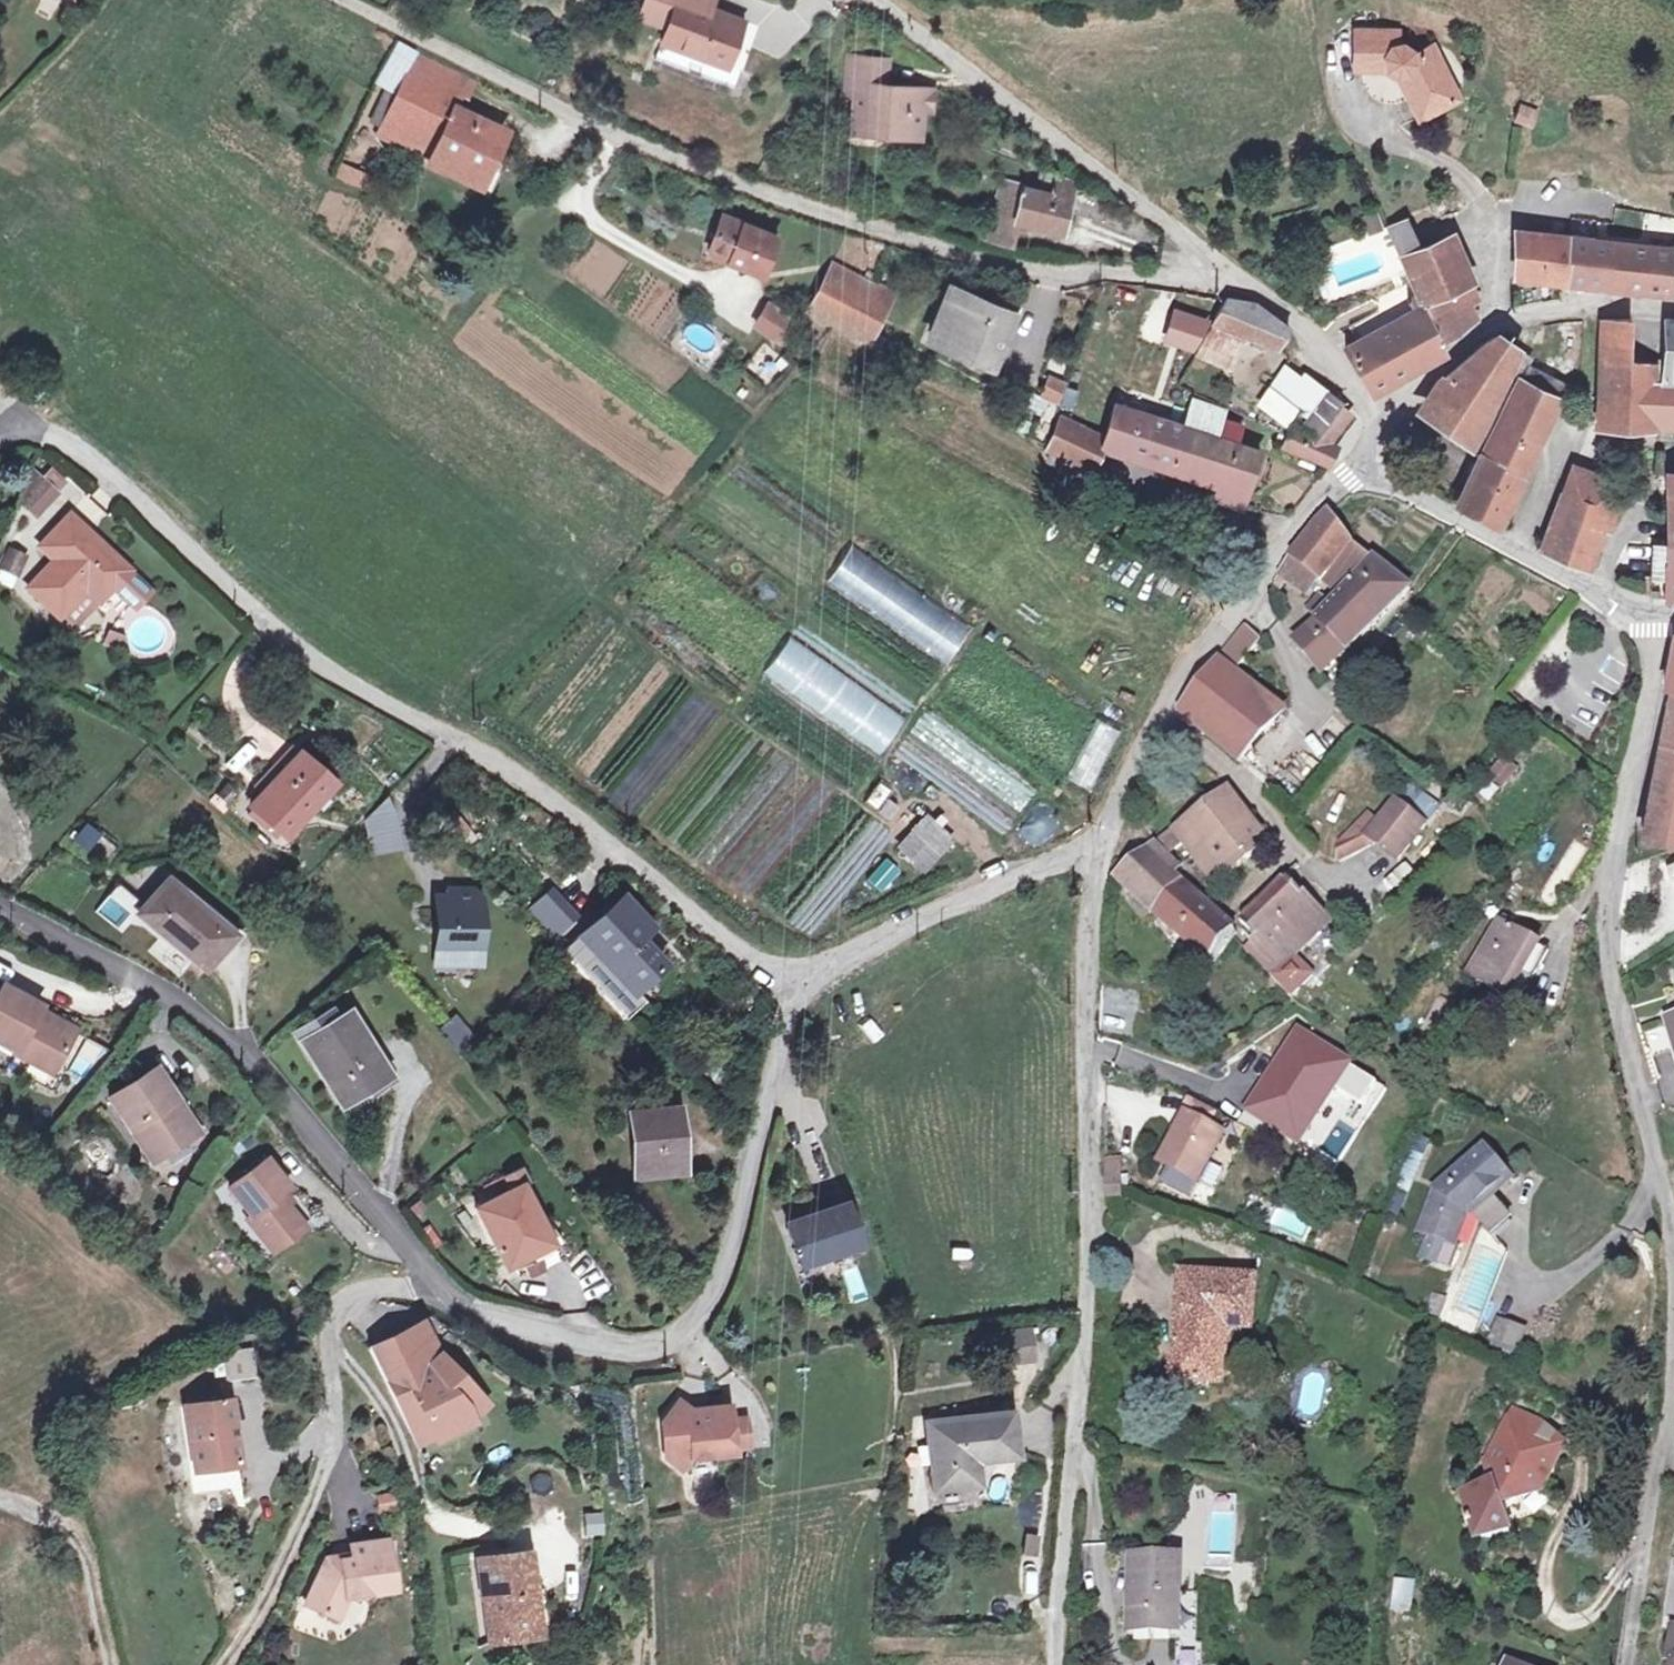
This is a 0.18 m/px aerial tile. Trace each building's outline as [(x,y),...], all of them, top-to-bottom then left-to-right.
[(664,0),(645,0),(640,15),(667,25),(675,4),(664,0)] [(746,22),(711,9),(715,0),(664,0),(675,4),(667,25),(661,41),(729,66),(746,22)] [(1409,47),(1399,45),(1399,34),(1356,33),(1356,69),(1384,69),(1387,67),(1392,73),(1401,76),(1401,80),(1412,102),(1416,100),(1423,115),(1458,98),(1432,46),(1416,55),(1409,47)] [(416,54),(409,68),(462,94),(469,80),(416,54)] [(934,90),(886,86),(888,61),(850,59),(847,97),(856,98),(854,120),(875,122),(886,135),(922,138),(924,110),(932,111),(934,90)] [(462,94),(409,68),(381,126),(409,140),(433,151),(427,163),(477,186),(479,181),(487,166),(502,134),(454,110),(462,94)] [(1419,117),(1423,115),(1416,100),(1412,102),(1419,117)] [(1532,126),(1538,112),(1522,106),(1517,120),(1532,126)] [(875,122),(854,120),(853,132),(886,135),(875,122)] [(433,151),(409,140),(405,149),(428,161),(433,151)] [(334,179),(361,189),(367,173),(340,163),(334,179)] [(487,166),(479,181),(490,187),(498,171),(487,166)] [(1016,219),(1063,231),(1068,214),(1070,206),(1076,182),(1061,173),(1055,196),(1003,182),(998,202),(995,213),(1016,219)] [(988,200),(983,239),(1010,244),(1016,219),(995,213),(998,202),(988,200)] [(724,216),(709,252),(764,274),(778,238),(724,216)] [(1420,249),(1408,219),(1389,227),(1403,257),(1420,249)] [(1374,220),(1363,225),(1368,235),(1378,231),(1374,220)] [(1606,286),(1611,243),(1572,239),(1516,233),(1515,275),(1606,286)] [(1473,280),(1453,235),(1420,249),(1403,257),(1417,290),(1423,302),(1471,281),(1473,280)] [(1673,281),(1673,249),(1611,243),(1606,286),(1672,293),(1673,281)] [(835,265),(829,276),(887,305),(893,294),(835,265)] [(829,276),(815,303),(842,316),(837,326),(869,342),(887,305),(829,276)] [(1477,320),(1468,299),(1477,295),(1471,281),(1423,302),(1442,339),(1467,327),(1477,320)] [(1014,313),(952,287),(930,338),(1000,368),(1009,346),(1002,343),(1014,313)] [(1346,348),(1372,392),(1434,358),(1447,350),(1442,339),(1423,302),(1417,290),(1409,295),(1414,307),(1388,323),(1380,310),(1350,327),(1358,341),(1346,348)] [(1227,298),(1213,321),(1278,348),(1289,327),(1256,301),(1227,298)] [(810,313),(837,326),(842,316),(815,303),(810,313)] [(793,320),(769,304),(756,325),(780,340),(793,320)] [(1163,342),(1199,355),(1211,319),(1176,307),(1163,342)] [(1655,386),(1655,380),(1655,379),(1655,362),(1629,358),(1632,320),(1603,320),(1598,419),(1656,421),(1655,386)] [(1664,322),(1664,331),(1673,332),(1673,323),(1664,322)] [(1485,422),(1509,371),(1521,377),(1528,364),(1532,358),(1519,351),(1507,331),(1496,337),(1485,343),(1442,381),(1450,388),(1429,417),(1471,446),(1485,422)] [(1664,331),(1660,380),(1673,380),(1673,332),(1664,331)] [(1565,383),(1528,364),(1521,377),(1559,396),(1565,383)] [(1302,421),(1305,416),(1327,389),(1307,373),(1301,380),(1284,367),(1268,387),(1271,389),(1299,411),(1301,413),(1297,417),(1302,421)] [(1059,404),(1069,382),(1049,373),(1040,396),(1059,404)] [(24,374),(18,380),(25,386),(30,379),(24,374)] [(1560,396),(1559,396),(1521,377),(1485,448),(1522,476),(1560,396)] [(1660,380),(1655,380),(1655,386),(1656,421),(1673,421),(1673,380),(1660,380)] [(1127,388),(1121,406),(1181,426),(1187,408),(1127,388)] [(1299,411),(1271,389),(1261,403),(1288,425),(1299,411)] [(1344,402),(1327,389),(1305,416),(1323,430),(1338,411),(1340,408),(1344,402)] [(1184,436),(1186,428),(1181,426),(1121,406),(1115,404),(1107,442),(1156,456),(1183,465),(1192,438),(1184,436)] [(1310,458),(1330,467),(1342,452),(1331,444),(1351,416),(1340,408),(1338,411),(1323,430),(1318,437),(1311,434),(1310,458)] [(1102,437),(1060,419),(1048,447),(1053,450),(1065,456),(1086,466),(1088,467),(1102,437)] [(1214,438),(1186,428),(1184,436),(1192,438),(1183,465),(1223,479),(1216,494),(1241,508),(1260,453),(1236,445),(1242,426),(1220,419),(1214,438)] [(1311,434),(1290,425),(1281,446),(1310,458),(1311,434)] [(1498,525),(1522,476),(1485,448),(1477,463),(1473,472),(1458,505),(1498,525)] [(1065,456),(1053,450),(1048,459),(1060,465),(1065,456)] [(1065,456),(1060,468),(1080,478),(1086,466),(1065,456)] [(1473,472),(1477,463),(1473,461),(1468,470),(1473,472)] [(1609,507),(1616,483),(1574,468),(1565,491),(1609,507)] [(43,480),(32,469),(19,501),(35,516),(66,483),(52,470),(43,480)] [(1668,472),(1668,544),(1667,579),(1666,598),(1673,597),(1673,472),(1668,472)] [(1589,569),(1609,507),(1565,491),(1541,549),(1589,569)] [(1295,555),(1293,558),(1320,581),(1328,587),(1356,548),(1331,514),(1317,527),(1295,555)] [(147,590),(127,572),(129,570),(70,515),(41,547),(55,560),(29,588),(61,617),(64,613),(100,601),(113,587),(133,605),(139,605),(147,596),(147,590)] [(1667,579),(1668,544),(1653,543),(1651,578),(1667,579)] [(973,630),(853,544),(826,582),(946,668),(973,630)] [(1411,590),(1374,562),(1374,563),(1356,548),(1328,587),(1338,594),(1327,603),(1321,598),(1310,611),(1321,621),(1296,643),(1322,678),(1411,590)] [(0,570),(0,581),(13,587),(26,556),(9,549),(0,570)] [(1320,581),(1293,558),(1280,576),(1287,583),(1307,598),(1320,581)] [(1280,576),(1274,585),(1281,591),(1287,583),(1280,576)] [(78,625),(100,601),(64,613),(78,625)] [(1180,714),(1241,763),(1286,712),(1239,670),(1260,641),(1246,626),(1213,657),(1180,714)] [(125,637),(110,632),(105,644),(130,651),(125,637)] [(905,716),(791,635),(763,673),(878,756),(905,716)] [(1665,686),(1673,687),(1673,640),(1665,686)] [(1671,693),(1642,826),(1673,833),(1673,693),(1671,693)] [(1290,755),(1304,779),(1330,764),(1316,740),(1290,755)] [(237,771),(258,754),(250,745),(229,762),(237,771)] [(332,786),(292,750),(260,786),(266,791),(251,808),(254,810),(279,832),(285,838),(332,786)] [(1503,759),(1489,776),(1505,789),(1519,772),(1503,759)] [(1379,826),(1369,838),(1399,860),(1440,809),(1410,787),(1396,805),(1379,826)] [(1245,813),(1228,790),(1208,806),(1226,829),(1245,813)] [(389,799),(366,823),(374,855),(399,850),(389,799)] [(1177,831),(1157,846),(1168,857),(1185,843),(1197,857),(1205,850),(1222,869),(1228,864),(1229,864),(1252,846),(1263,835),(1245,813),(1226,829),(1208,806),(1177,831)] [(275,836),(279,832),(254,810),(250,814),(275,836)] [(1369,838),(1379,826),(1367,818),(1342,842),(1338,868),(1369,838)] [(83,823),(73,843),(91,852),(101,832),(83,823)] [(1157,846),(1146,855),(1164,877),(1172,871),(1178,867),(1168,857),(1157,846)] [(1257,852),(1252,846),(1229,864),(1228,864),(1222,869),(1228,876),(1257,852)] [(1205,850),(1197,857),(1213,876),(1222,869),(1205,850)] [(1156,912),(1182,881),(1172,871),(1164,877),(1146,855),(1118,878),(1156,912)] [(1288,879),(1242,923),(1258,939),(1253,944),(1295,957),(1331,922),(1288,879)] [(138,914),(205,970),(234,935),(167,880),(138,914)] [(1194,894),(1182,881),(1156,912),(1214,964),(1238,933),(1194,894)] [(452,910),(437,909),(437,978),(475,978),(475,965),(482,945),(475,909),(469,910),(469,890),(452,890),(452,910)] [(626,894),(581,936),(600,957),(633,993),(662,966),(638,939),(646,932),(654,924),(626,894)] [(546,895),(528,912),(553,939),(571,922),(546,895)] [(1505,918),(1502,924),(1514,931),(1517,925),(1505,918)] [(1500,923),(1471,977),(1520,1005),(1550,951),(1514,931),(1502,924),(1500,923)] [(662,966),(670,958),(646,932),(638,939),(662,966)] [(600,957),(581,936),(574,943),(593,963),(600,957)] [(1295,957),(1253,944),(1246,950),(1292,999),(1315,977),(1295,957)] [(41,1005),(3,985),(1,989),(0,990),(0,1042),(17,1051),(15,1055),(52,1074),(74,1034),(36,1015),(40,1007),(41,1005)] [(1101,988),(1100,1036),(1137,1037),(1138,989),(1101,988)] [(40,1007),(36,1015),(74,1034),(78,1026),(40,1007)] [(345,1104),(364,1092),(361,1088),(366,1084),(369,1089),(385,1078),(345,1015),(336,1021),(330,1012),(297,1033),(303,1042),(305,1041),(345,1104)] [(441,1032),(459,1052),(472,1040),(454,1021),(441,1032)] [(1295,1120),(1309,1129),(1350,1065),(1299,1032),(1278,1064),(1282,1066),(1276,1076),(1271,1075),(1248,1111),(1272,1126),(1285,1135),(1295,1120)] [(1271,1075),(1276,1076),(1282,1066),(1278,1064),(1271,1075)] [(171,1104),(177,1100),(155,1067),(110,1098),(154,1163),(193,1137),(171,1104)] [(366,1084),(361,1088),(364,1092),(369,1089),(366,1084)] [(1186,1115),(1211,1128),(1219,1115),(1189,1099),(1188,1107),(1186,1115)] [(171,1104),(193,1137),(199,1133),(177,1100),(171,1104)] [(680,1174),(673,1110),(631,1114),(636,1174),(663,1171),(663,1176),(680,1174)] [(1239,1124),(1263,1138),(1272,1126),(1248,1111),(1239,1124)] [(1211,1128),(1186,1115),(1160,1162),(1199,1183),(1225,1136),(1211,1128)] [(1309,1129),(1295,1120),(1285,1135),(1299,1144),(1309,1129)] [(1471,1211),(1509,1177),(1485,1150),(1438,1190),(1422,1231),(1431,1234),(1422,1258),(1453,1270),(1462,1245),(1455,1243),(1471,1211)] [(274,1253),(311,1224),(289,1196),(293,1192),(267,1159),(235,1184),(261,1217),(251,1225),(274,1253)] [(1122,1164),(1106,1165),(1107,1197),(1123,1197),(1122,1164)] [(509,1190),(475,1209),(507,1269),(552,1245),(522,1187),(529,1184),(521,1168),(502,1177),(509,1190)] [(811,1207),(782,1217),(799,1265),(816,1258),(818,1263),(836,1256),(839,1263),(862,1253),(842,1196),(818,1205),(815,1198),(809,1201),(811,1207)] [(1473,1217),(1492,1238),(1510,1222),(1509,1215),(1496,1200),(1492,1201),(1473,1217)] [(1268,1236),(1276,1239),(1279,1232),(1271,1228),(1268,1236)] [(816,1258),(799,1265),(800,1269),(818,1263),(816,1258)] [(1257,1279),(1181,1272),(1172,1381),(1224,1386),(1229,1329),(1253,1331),(1257,1279)] [(1427,1317),(1440,1321),(1447,1302),(1435,1298),(1427,1317)] [(425,1356),(430,1366),(446,1349),(430,1319),(411,1328),(425,1356)] [(1500,1322),(1492,1342),(1520,1352),(1527,1332),(1500,1322)] [(430,1366),(425,1356),(411,1328),(369,1349),(410,1432),(428,1423),(437,1440),(460,1429),(473,1422),(469,1405),(480,1393),(446,1349),(430,1366)] [(996,1335),(1000,1364),(1034,1360),(1030,1331),(996,1335)] [(226,1382),(256,1377),(251,1348),(221,1353),(226,1382)] [(473,1422),(488,1403),(480,1393),(469,1405),(473,1422)] [(186,1408),(196,1469),(238,1463),(228,1401),(186,1408)] [(696,1457),(733,1453),(733,1449),(729,1422),(727,1406),(691,1411),(678,1401),(661,1414),(667,1461),(685,1470),(696,1457)] [(1472,1524),(1478,1541),(1509,1530),(1499,1504),(1530,1493),(1538,1478),(1546,1482),(1560,1454),(1552,1450),(1537,1455),(1529,1451),(1541,1425),(1513,1411),(1487,1463),(1494,1466),(1490,1473),(1492,1483),(1461,1494),(1470,1518),(1465,1520),(1467,1526),(1472,1524)] [(1011,1413),(928,1424),(936,1490),(976,1485),(973,1462),(1016,1456),(1011,1413)] [(745,1420),(729,1422),(733,1449),(748,1447),(745,1420)] [(428,1423),(410,1432),(419,1450),(437,1440),(428,1423)] [(1541,1425),(1529,1451),(1537,1455),(1552,1450),(1560,1454),(1562,1449),(1541,1425)] [(1546,1482),(1538,1478),(1530,1493),(1540,1494),(1546,1482)] [(375,1496),(379,1512),(398,1508),(394,1492),(375,1496)] [(604,1536),(605,1513),(583,1512),(583,1536),(604,1536)] [(1034,1555),(1037,1537),(1026,1536),(1023,1554),(1034,1555)] [(385,1540),(350,1546),(352,1559),(341,1561),(340,1556),(326,1559),(306,1604),(337,1618),(347,1597),(393,1589),(385,1540)] [(536,1605),(529,1551),(477,1558),(482,1597),(487,1596),(493,1643),(540,1636),(536,1605)] [(1129,1631),(1180,1633),(1181,1557),(1131,1556),(1131,1576),(1136,1576),(1136,1610),(1130,1610),(1129,1631)] [(1392,1613),(1413,1615),(1414,1599),(1393,1597),(1392,1613)] [(536,1605),(540,1636),(557,1634),(552,1603),(536,1605)] [(1198,1633),(1180,1633),(1180,1660),(1186,1660),(1198,1660),(1198,1645),(1198,1633)] [(1186,1660),(1186,1664),(1203,1664),(1203,1646),(1198,1645),(1198,1660),(1186,1660)]
